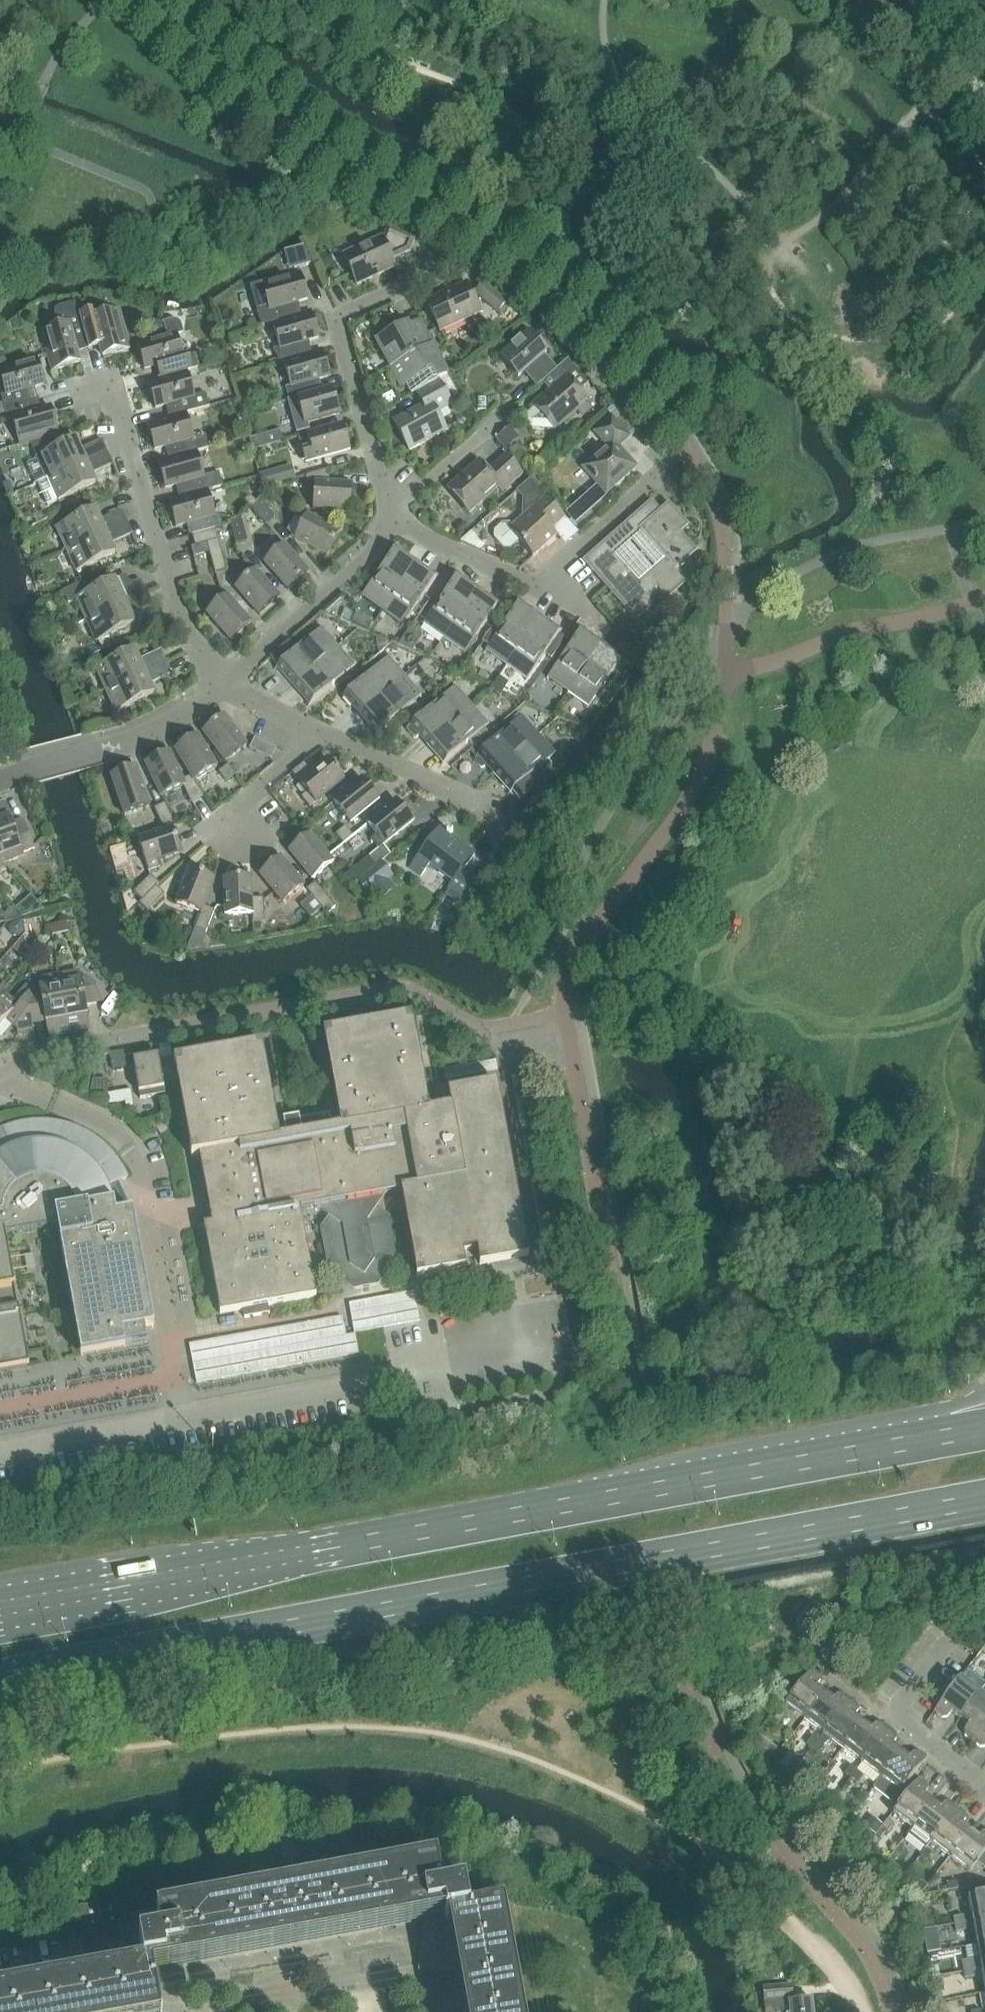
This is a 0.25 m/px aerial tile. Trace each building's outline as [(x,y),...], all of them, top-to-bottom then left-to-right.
[(410,253),(415,240),(388,227),(383,237),(344,256),(357,285),(395,267),(392,261),(410,253)] [(301,267),(312,264),(304,247),(296,249),(301,267)] [(262,284),(250,287),(257,313),(261,327),(273,324),(273,322),(297,316),(294,304),(308,300),(301,273),(262,284)] [(427,302),(441,332),(481,313),(467,283),(427,302)] [(476,292),(477,295),(498,313),(507,303),(484,283),(476,292)] [(88,346),(79,316),(76,304),(55,309),(57,328),(42,332),(53,370),(80,363),(76,349),(88,346)] [(92,313),(79,316),(88,346),(99,342),(103,356),(130,349),(119,310),(93,318),(92,313)] [(279,363),(284,362),(284,361),(308,354),(305,343),(319,339),(311,312),(297,316),(273,322),(273,324),(280,348),(275,350),(279,363)] [(166,335),(137,343),(145,370),(159,366),(162,378),(163,378),(187,371),(187,372),(199,369),(195,355),(183,358),(177,335),(183,334),(181,327),(180,324),(177,322),(174,321),(171,321),(163,324),(166,335)] [(376,341),(390,367),(433,345),(427,334),(416,339),(408,324),(376,341)] [(530,377),(538,386),(557,369),(549,360),(548,361),(543,355),(547,352),(529,331),(500,356),(518,377),(526,371),(530,376),(530,377)] [(433,345),(390,367),(401,387),(406,385),(411,395),(439,381),(447,376),(449,375),(438,354),(433,345)] [(289,401),(297,399),(319,393),(315,381),(330,377),(322,350),(308,354),(284,361),(284,362),(291,387),(286,388),(289,401)] [(5,409),(34,401),(31,389),(45,385),(37,358),(0,369),(0,374),(6,395),(1,396),(5,409)] [(550,375),(558,384),(534,406),(555,430),(576,411),(583,418),(593,409),(586,402),(588,401),(580,391),(589,384),(568,360),(550,375)] [(170,405),(173,416),(173,417),(186,413),(187,414),(210,407),(206,393),(194,397),(187,372),(187,371),(163,378),(162,378),(148,382),(156,409),(170,405)] [(452,405),(446,395),(455,390),(447,376),(439,381),(439,382),(417,394),(424,406),(395,422),(410,451),(446,431),(436,414),(452,405)] [(319,393),(297,399),(304,424),(340,414),(333,389),(319,393)] [(34,401),(5,409),(8,421),(13,420),(20,446),(59,435),(51,408),(37,412),(34,401)] [(169,446),(172,458),(173,458),(197,451),(197,452),(209,449),(205,435),(193,438),(187,414),(186,413),(173,417),(173,416),(148,423),(155,450),(169,446)] [(618,448),(630,437),(612,417),(595,432),(608,447),(584,468),(606,493),(635,467),(618,448)] [(304,452),(308,463),(350,451),(343,426),(307,436),(311,450),(304,452)] [(250,440),(253,451),(284,442),(280,431),(250,440)] [(37,458),(47,480),(108,453),(102,440),(80,450),(76,441),(37,458)] [(180,485),(183,496),(183,497),(208,490),(208,491),(213,489),(209,475),(204,477),(197,452),(197,451),(173,458),(172,458),(158,462),(166,489),(180,485)] [(108,453),(47,480),(57,502),(96,484),(91,474),(113,465),(108,453)] [(449,489),(470,513),(499,487),(502,491),(521,474),(505,456),(487,472),(479,463),(449,489)] [(313,510),(350,512),(352,486),(330,484),(331,469),(306,476),(306,483),(315,484),(313,510)] [(183,497),(183,496),(169,500),(176,527),(190,524),(194,535),(215,529),(223,527),(219,514),(215,515),(208,491),(208,490),(183,497)] [(509,530),(533,557),(557,536),(551,530),(565,518),(546,497),(509,530)] [(250,507),(266,525),(275,517),(268,509),(259,499),(250,507)] [(603,545),(585,561),(608,587),(613,593),(628,609),(636,619),(639,617),(646,611),(665,594),(668,598),(689,579),(686,575),(695,568),(687,559),(694,553),(695,552),(694,550),(678,532),(686,525),(669,505),(660,513),(654,507),(652,504),(651,503),(650,504),(644,509),(603,545)] [(57,528),(67,550),(127,523),(122,511),(100,521),(95,511),(57,528)] [(295,539),(328,556),(340,533),(298,511),(288,531),(295,539)] [(231,525),(236,545),(248,542),(241,516),(231,525)] [(67,550),(77,572),(115,554),(111,545),(133,535),(127,523),(67,550)] [(215,529),(194,535),(192,535),(195,547),(207,544),(215,574),(227,571),(215,529)] [(264,563),(289,591),(309,573),(284,545),(264,563)] [(399,545),(363,595),(383,610),(406,577),(417,563),(407,556),(397,549),(399,546),(399,545)] [(406,577),(383,610),(404,624),(439,575),(439,574),(437,577),(426,570),(417,563),(406,577)] [(236,588),(260,616),(280,598),(255,571),(236,588)] [(460,573),(425,622),(445,637),(474,597),(479,590),(469,583),(459,576),(461,573),(460,573)] [(77,598),(87,620),(147,593),(141,581),(120,591),(115,581),(77,598)] [(474,597),(445,637),(466,652),(501,602),(501,601),(499,604),(488,597),(479,590),(474,597)] [(147,593),(87,620),(96,642),(135,625),(130,615),(152,605),(147,593)] [(207,613),(231,641),(251,624),(226,596),(207,613)] [(522,600),(487,650),(507,664),(530,632),(541,617),(531,610),(521,603),(523,600),(522,600)] [(345,620),(365,633),(371,623),(351,610),(345,620)] [(530,632),(507,664),(528,679),(545,655),(552,659),(566,639),(560,634),(563,629),(561,631),(550,624),(541,617),(530,632)] [(584,627),(549,677),(569,691),(592,659),(603,644),(593,638),(583,630),(585,627),(584,627)] [(289,642),(270,658),(278,667),(275,670),(278,668),(286,677),(294,686),(307,674),(337,648),(321,629),(297,650),(289,642)] [(592,659),(569,691),(590,706),(625,656),(624,656),(622,659),(612,651),(603,644),(592,659)] [(307,674),(294,686),(302,695),(310,704),(307,707),(308,707),(354,667),(337,648),(307,674)] [(96,668),(106,690),(166,663),(161,651),(139,661),(135,651),(96,668)] [(388,658),(342,699),(345,697),(353,707),(361,715),(374,704),(404,677),(388,658)] [(166,663),(106,690),(116,712),(155,695),(150,685),(172,675),(166,663)] [(374,704),(361,715),(369,724),(377,734),(374,736),(375,737),(421,696),(404,677),(374,704)] [(409,728),(407,730),(414,738),(417,739),(420,736),(428,745),(441,733),(471,707),(455,688),(409,728)] [(441,733),(428,745),(435,754),(444,763),(441,765),(442,766),(488,726),(471,707),(441,733)] [(203,732),(226,762),(247,746),(224,716),(203,732)] [(483,767),(492,777),(538,736),(521,717),(495,741),(489,735),(474,748),(480,754),(472,760),(472,763),(477,769),(480,769),(483,767)] [(175,749),(194,781),(217,768),(198,736),(175,749)] [(538,736),(492,777),(509,795),(511,794),(519,803),(543,783),(534,774),(554,755),(538,736)] [(276,749),(255,739),(249,749),(271,760),(276,749)] [(161,797),(184,787),(185,786),(183,780),(170,752),(146,764),(161,797)] [(299,783),(307,794),(302,798),(309,808),(344,780),(328,760),(318,767),(311,758),(292,773),(299,782),(299,783)] [(111,776),(125,816),(150,807),(136,767),(111,776)] [(185,786),(184,787),(191,803),(204,797),(191,776),(183,780),(185,786)] [(334,803),(350,823),(379,800),(362,779),(334,803)] [(371,840),(379,849),(413,822),(397,801),(368,824),(377,835),(371,840)] [(0,804),(0,853),(4,864),(24,857),(23,854),(35,850),(25,821),(13,826),(10,817),(10,818),(4,803),(0,804)] [(154,809),(164,831),(176,826),(165,804),(154,809)] [(336,835),(344,844),(353,837),(346,827),(336,835)] [(444,894),(460,907),(477,884),(462,873),(476,854),(452,836),(453,834),(449,831),(448,833),(440,827),(409,868),(421,877),(430,866),(452,883),(444,894)] [(138,840),(149,872),(161,868),(158,861),(181,853),(173,828),(164,831),(138,840)] [(290,851),(313,880),(333,863),(310,834),(290,851)] [(345,877),(352,886),(377,866),(369,857),(345,877)] [(260,875),(284,904),(304,887),(281,858),(260,875)] [(201,914),(204,906),(214,879),(190,870),(176,904),(201,914)] [(134,893),(142,901),(156,887),(159,884),(151,876),(134,893)] [(225,879),(226,916),(253,915),(252,899),(251,878),(225,879)] [(306,890),(326,915),(336,908),(316,883),(306,890)] [(156,887),(142,901),(140,904),(148,912),(165,895),(156,887)] [(264,898),(252,899),(253,915),(253,923),(265,922),(264,898)] [(215,911),(204,906),(201,914),(195,929),(206,933),(215,911)] [(82,981),(61,985),(70,1034),(91,1030),(88,1014),(86,1005),(103,1002),(108,996),(85,977),(82,981)] [(35,985),(26,996),(30,1016),(44,1013),(45,1022),(46,1022),(49,1037),(70,1034),(61,985),(40,988),(35,985)] [(6,1020),(15,1027),(32,1024),(30,1016),(26,996),(12,1012),(0,1002),(0,1028),(6,1020)] [(174,1061),(180,1093),(192,1157),(199,1156),(212,1225),(204,1226),(220,1314),(317,1297),(301,1210),(315,1208),(329,1217),(320,1229),(328,1272),(355,1290),(379,1285),(397,1259),(389,1216),(377,1208),(387,1195),(401,1192),(417,1278),(466,1270),(463,1254),(477,1251),(480,1267),(529,1258),(497,1083),(448,1092),(451,1108),(429,1112),(412,1018),(324,1033),(339,1121),(331,1122),(330,1114),(299,1119),(299,1118),(283,1121),(286,1138),(279,1139),(262,1045),(174,1061)] [(141,1055),(133,1056),(139,1093),(164,1089),(160,1064),(158,1056),(141,1059),(141,1055)] [(174,1061),(160,1064),(164,1089),(165,1095),(172,1094),(180,1093),(174,1061)] [(128,1178),(114,1157),(103,1145),(81,1131),(60,1124),(48,1122),(22,1124),(4,1129),(0,1131),(0,1371),(29,1366),(6,1236),(57,1227),(80,1348),(146,1336),(118,1183),(128,1178)] [(164,1122),(156,1127),(162,1135),(169,1131),(164,1122)] [(960,1719),(980,1693),(984,1686),(984,1682),(967,1669),(934,1713),(942,1719),(947,1718),(952,1712),(960,1719)] [(785,1704),(805,1719),(824,1694),(816,1687),(821,1681),(820,1676),(812,1670),(785,1704)] [(805,1719),(824,1734),(850,1699),(843,1693),(837,1694),(833,1700),(824,1694),(805,1719)] [(972,1742),(984,1726),(984,1697),(980,1693),(960,1719),(969,1725),(964,1731),(965,1736),(972,1742)] [(819,1741),(813,1749),(818,1753),(824,1745),(831,1740),(843,1749),(863,1723),(854,1717),(859,1710),(858,1705),(850,1699),(824,1734),(819,1741)] [(774,1719),(780,1723),(786,1715),(780,1711),(774,1719)] [(843,1749),(862,1763),(889,1729),(881,1723),(876,1723),(871,1729),(863,1723),(843,1749)] [(972,1742),(980,1748),(984,1747),(984,1726),(972,1742)] [(856,1771),(851,1778),(856,1782),(862,1775),(875,1785),(881,1778),(901,1752),(893,1746),(897,1740),(896,1734),(889,1729),(862,1763),(857,1770),(856,1771)] [(813,1736),(807,1744),(813,1749),(819,1741),(813,1736)] [(875,1785),(873,1788),(893,1803),(927,1758),(919,1752),(914,1752),(909,1759),(901,1752),(881,1778),(875,1785)] [(852,1765),(845,1773),(851,1778),(856,1771),(857,1770),(852,1765)] [(893,1813),(912,1828),(932,1802),(924,1796),(928,1790),(928,1784),(919,1778),(893,1813)] [(912,1828),(931,1843),(958,1808),(950,1802),(945,1803),(940,1809),(932,1802),(912,1828)] [(931,1843),(950,1857),(970,1831),(962,1825),(966,1819),(966,1814),(958,1808),(931,1843)] [(882,1828),(887,1832),(893,1824),(888,1819),(882,1828)] [(950,1857),(970,1872),(977,1863),(984,1852),(984,1831),(983,1832),(978,1838),(970,1831),(950,1857)] [(926,1849),(920,1857),(926,1861),(932,1853),(926,1849)] [(471,2011),(517,2011),(498,1911),(504,1910),(503,1908),(469,1915),(464,1889),(442,1893),(436,1862),(418,1865),(419,1871),(159,1919),(158,1913),(157,1913),(162,1937),(139,1941),(144,1968),(151,1966),(152,1971),(0,1999),(0,2011),(159,2011),(155,1987),(181,1982),(177,1961),(422,1916),(426,1934),(423,1963),(443,1965),(445,1973),(464,1975),(471,2011)] [(947,1884),(949,1891),(959,1889),(957,1882),(947,1884)] [(973,1921),(984,1919),(984,1894),(968,1897),(973,1921)] [(964,1916),(954,1918),(955,1925),(965,1923),(964,1916)] [(977,1945),(984,1944),(984,1919),(973,1921),(977,1945)] [(965,1923),(955,1925),(956,1932),(966,1930),(965,1923)] [(974,1970),(964,1972),(965,1979),(975,1977),(974,1970)] [(766,2011),(813,2011),(812,2000),(794,2002),(792,1986),(763,1989),(766,2011)]
